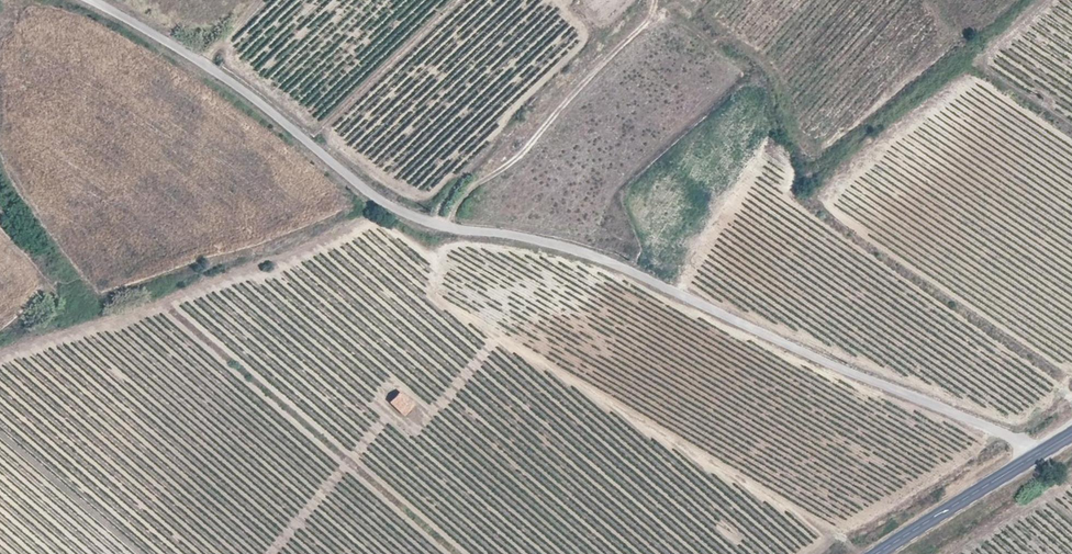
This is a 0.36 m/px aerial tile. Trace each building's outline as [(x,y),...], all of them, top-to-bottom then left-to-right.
[(404,414),(413,404),(399,391),(389,401),(404,414)]
